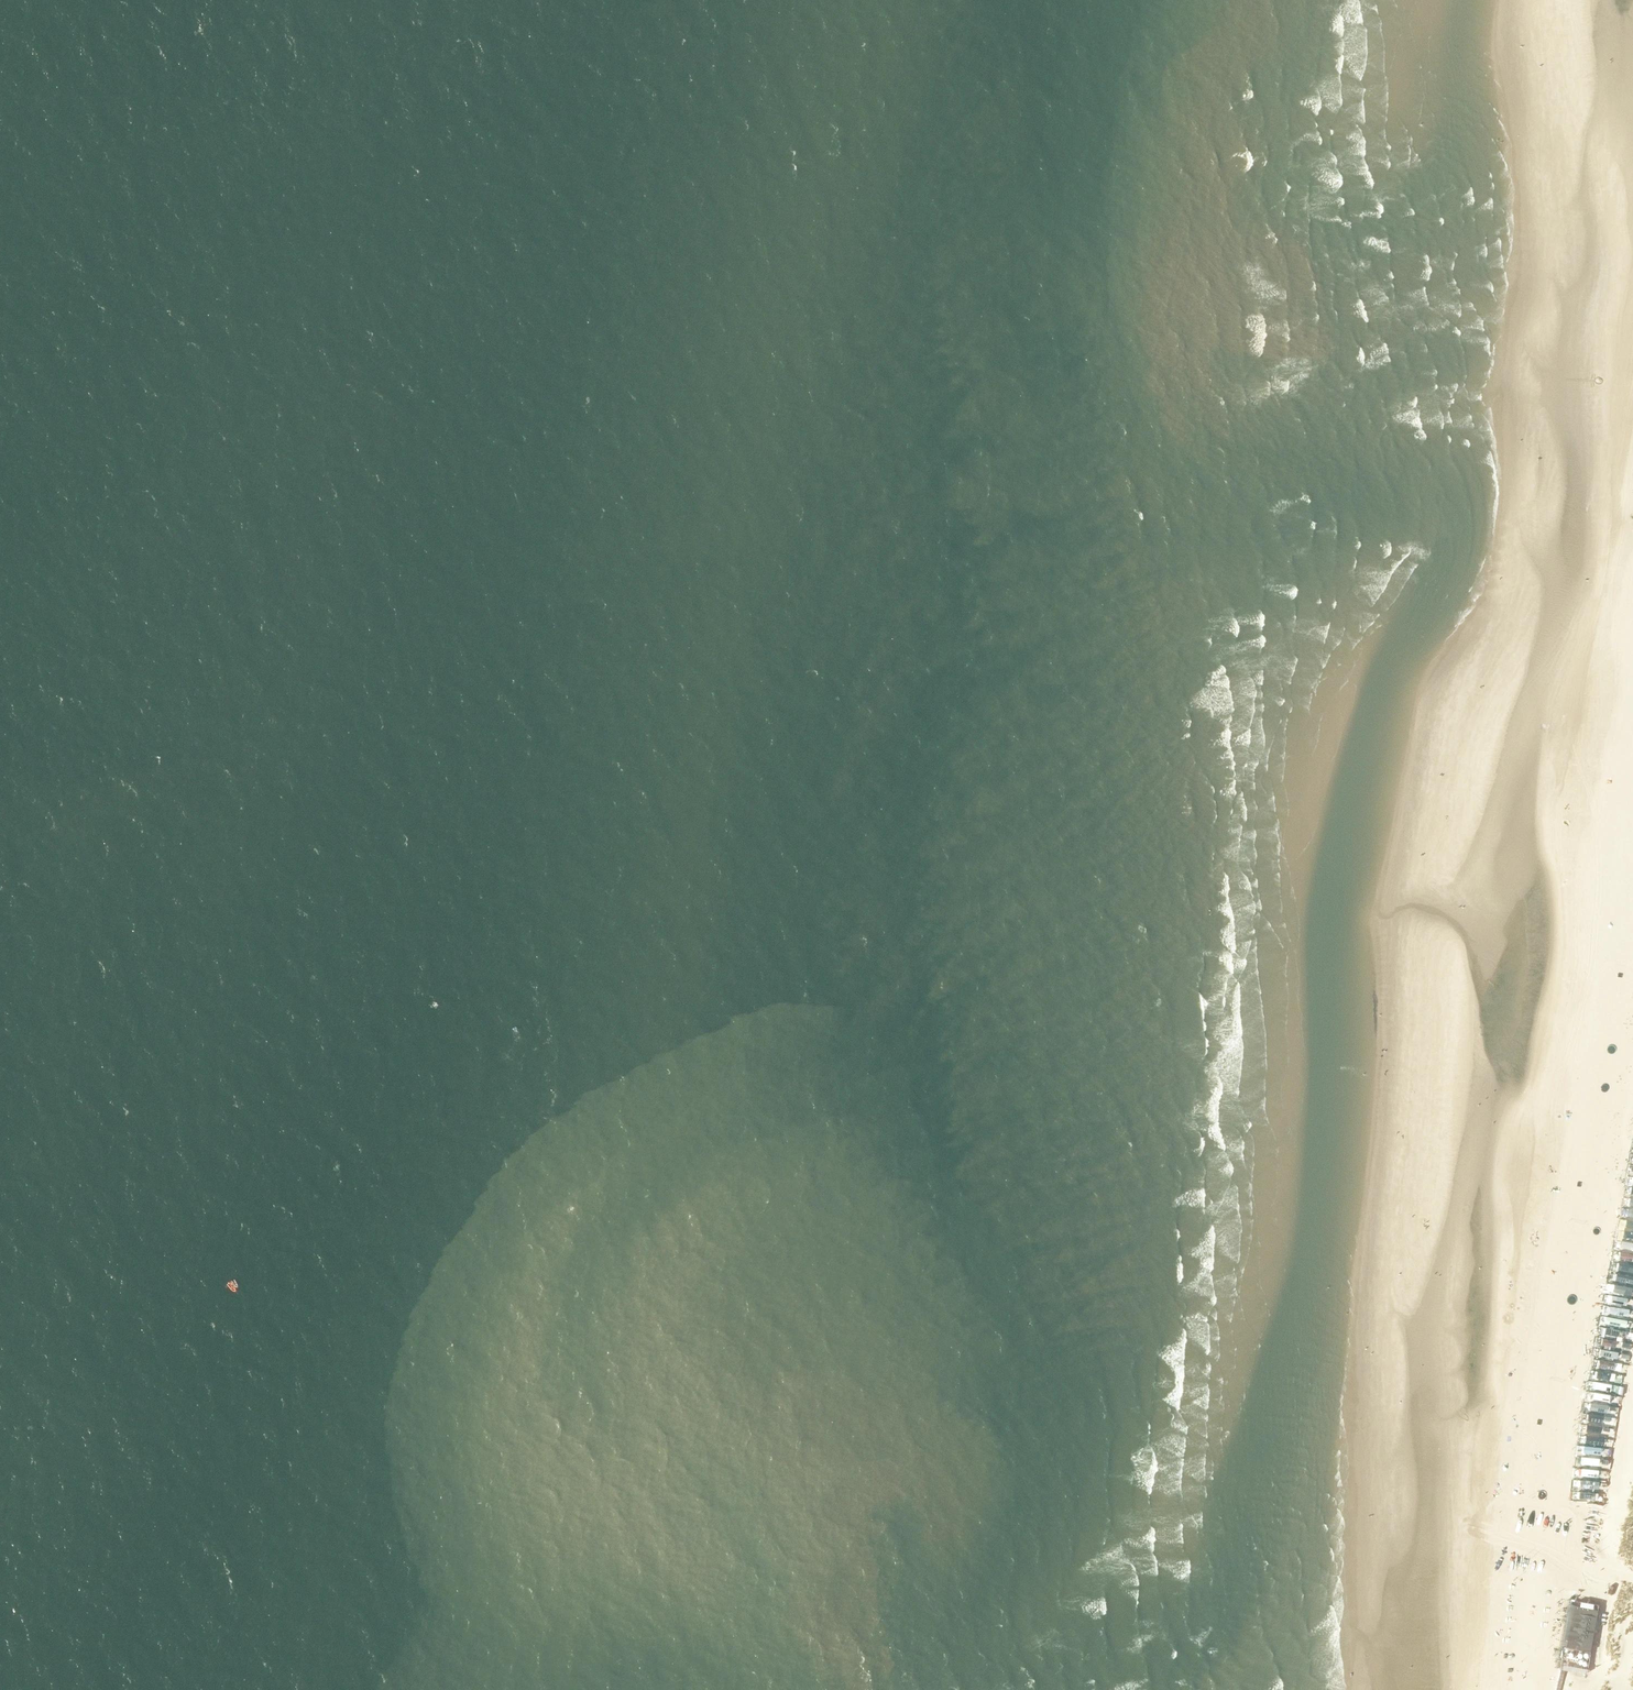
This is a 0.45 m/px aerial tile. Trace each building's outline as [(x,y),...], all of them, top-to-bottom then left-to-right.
[(1573,1600),(1566,1633),(1593,1638),(1598,1610),(1593,1609),(1594,1604),(1573,1600)]
